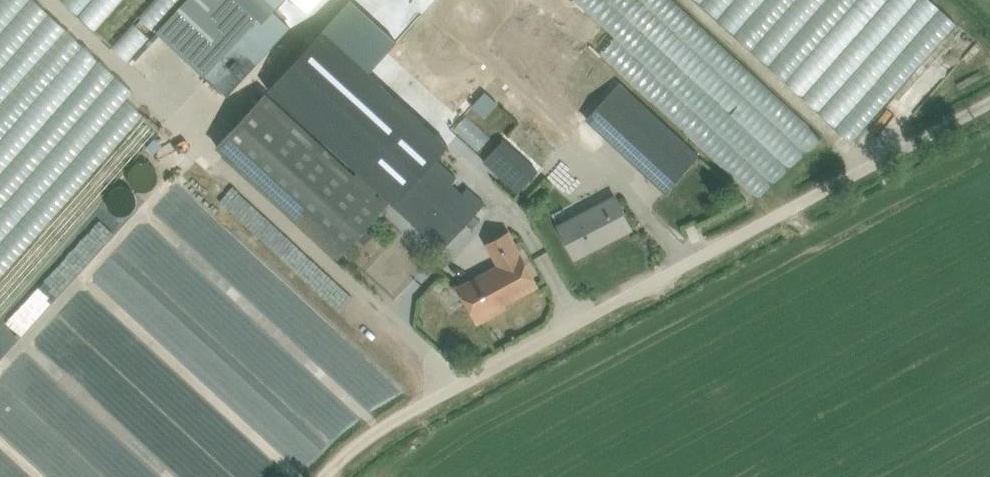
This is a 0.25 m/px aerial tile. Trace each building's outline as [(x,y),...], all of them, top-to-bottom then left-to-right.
[(2,330),(28,300),(20,293),(39,271),(30,263),(151,125),(114,93),(126,79),(36,0),(0,0),(0,329),(2,330)] [(122,51),(167,0),(64,0),(122,51)] [(217,89),(283,22),(264,4),(268,0),(169,0),(148,21),(217,89)] [(562,141),(408,0),(350,0),(333,19),(443,119),(421,142),(313,43),(270,90),(439,245),(482,198),(448,166),(468,144),(517,189),(562,141)] [(533,0),(431,0),(585,143),(603,123),(662,178),(691,147),(533,0)] [(941,0),(695,0),(848,135),(894,84),(912,100),(975,30),(941,0)] [(628,230),(610,193),(551,222),(569,259),(628,230)] [(461,285),(480,318),(545,282),(514,226),(484,242),(497,265),(461,285)]
